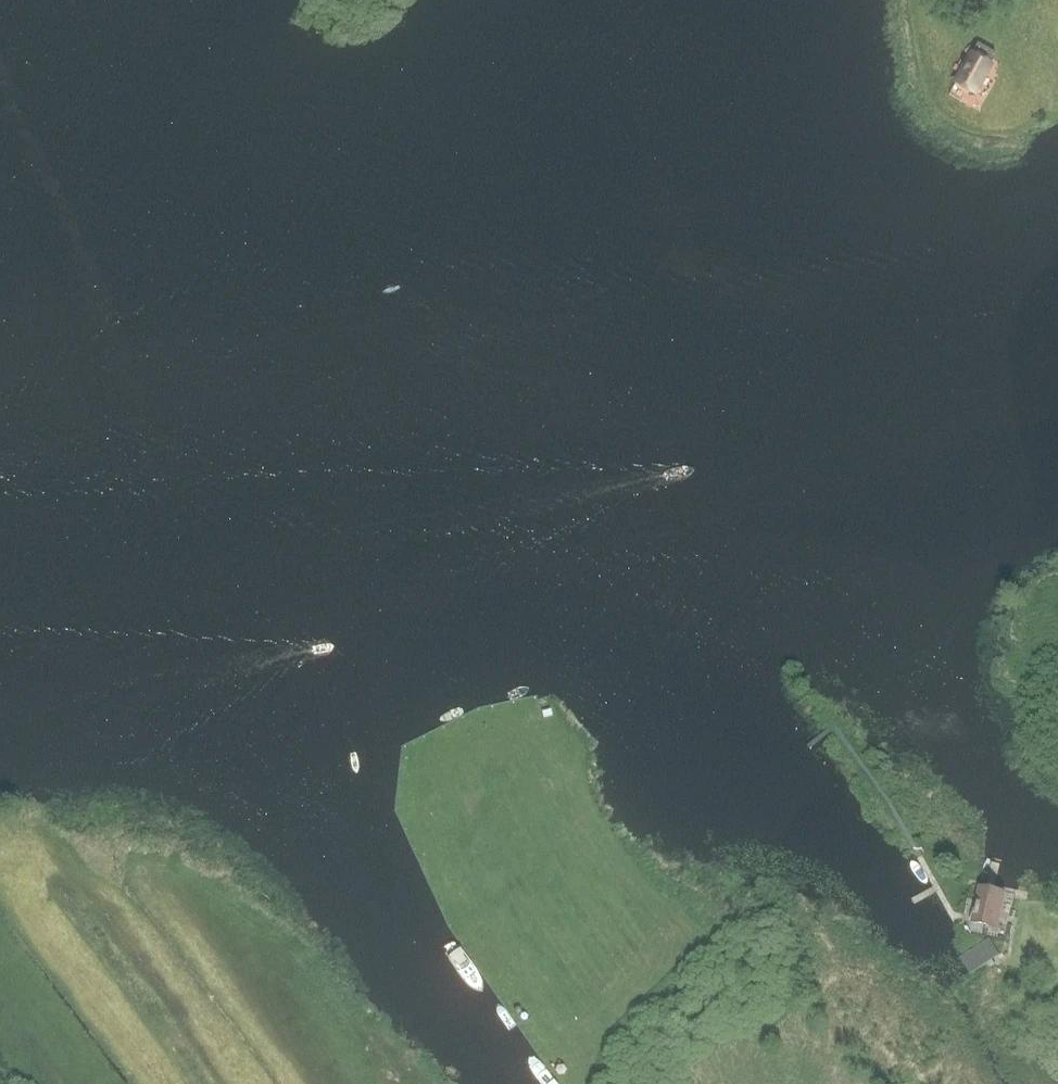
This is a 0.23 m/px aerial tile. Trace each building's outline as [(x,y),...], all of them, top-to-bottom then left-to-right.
[(956,85),(974,96),(998,56),(980,45),(956,85)] [(994,933),(1000,902),(1003,891),(980,886),(971,929),(994,933)] [(960,960),(969,974),(998,954),(989,941),(960,960)]
